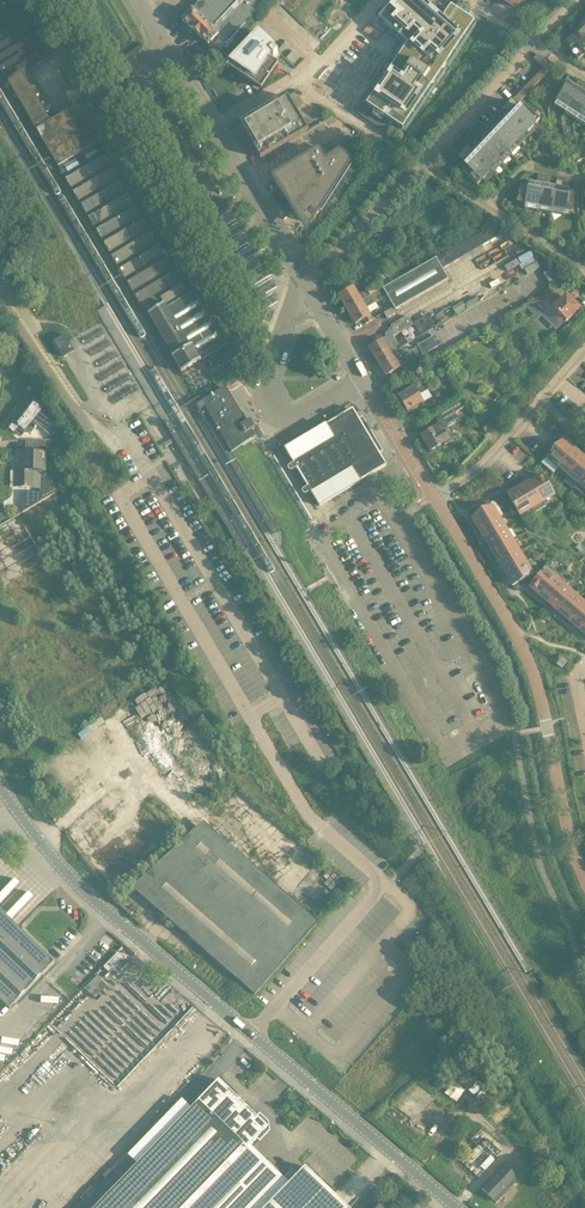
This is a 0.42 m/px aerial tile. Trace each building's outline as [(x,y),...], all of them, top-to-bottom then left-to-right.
[(7,80),(38,131),(59,168),(142,307),(144,306),(148,313),(173,356),(172,357),(173,359),(180,371),(181,373),(226,347),(194,293),(195,292),(105,140),(84,104),(51,123),(46,115),(49,113),(44,105),(41,106),(36,98),(39,97),(34,88),(31,90),(22,74),(55,54),(23,0),(0,0),(0,68),(7,80)] [(182,21),(218,54),(240,31),(244,35),(252,27),(248,22),(267,2),(273,7),(279,0),(202,0),(182,21)] [(366,107),(403,131),(474,24),(450,8),(443,20),(421,0),(396,0),(378,20),(407,46),(366,107)] [(516,8),(522,0),(504,0),(516,8)] [(568,46),(578,60),(584,55),(584,27),(575,38),(568,46)] [(258,36),(226,69),(227,70),(229,68),(261,89),(277,65),(274,63),(278,57),(277,55),(278,54),(258,36)] [(543,68),(511,102),(516,107),(554,66),(537,55),(533,59),(543,68)] [(568,109),(584,83),(579,80),(573,89),(568,85),(557,101),(568,109)] [(568,109),(579,116),(584,107),(584,96),(584,95),(584,84),(584,83),(568,109)] [(261,160),(308,131),(288,98),(241,126),(261,160)] [(524,104),(462,171),(478,186),(540,119),(524,104)] [(505,109),(498,116),(503,121),(509,114),(505,109)] [(494,121),(489,126),(494,130),(499,125),(494,121)] [(485,130),(480,135),(485,140),(490,135),(485,130)] [(476,140),(471,145),(476,149),(481,144),(476,140)] [(468,149),(463,154),(467,159),(472,153),(468,149)] [(306,221),(309,217),(314,220),(352,161),(340,153),(335,160),(332,158),(325,162),(318,150),(273,177),(280,190),(282,193),(285,197),(287,200),(290,203),(295,207),(298,210),(303,213),(300,218),(300,219),(300,220),(301,220),(301,221),(302,221),(302,222),(303,222),(304,222),(305,222),(306,221)] [(539,207),(545,175),(539,174),(536,186),(524,184),(517,201),(526,204),(539,207)] [(545,175),(539,207),(552,209),(555,190),(549,189),(551,177),(545,175)] [(557,178),(555,190),(552,209),(565,211),(574,212),(574,193),(562,191),(564,179),(557,178)] [(442,270),(462,258),(456,247),(436,259),(442,270)] [(384,288),(427,264),(420,254),(379,278),(384,288)] [(383,289),(388,297),(394,307),(396,310),(448,280),(442,270),(436,259),(427,264),(384,288),(383,289)] [(536,263),(524,270),(527,275),(546,264),(544,261),(537,265),(536,263)] [(552,269),(543,274),(550,286),(559,281),(552,269)] [(347,310),(383,290),(377,279),(364,287),(366,290),(358,296),(353,288),(339,296),(347,310)] [(383,289),(383,290),(347,310),(351,317),(350,317),(353,323),(354,323),(356,325),(363,320),(365,324),(372,320),(370,316),(366,309),(388,297),(383,289)] [(553,291),(533,301),(556,325),(564,317),(566,319),(565,320),(565,321),(577,309),(578,309),(566,297),(562,301),(553,291)] [(462,303),(452,308),(456,315),(479,302),(476,297),(463,305),(462,303)] [(384,313),(387,319),(396,313),(397,313),(396,310),(394,307),(384,313)] [(426,316),(413,324),(420,336),(433,329),(426,316)] [(377,361),(404,346),(408,344),(405,339),(397,344),(393,337),(396,335),(397,335),(413,325),(408,317),(391,326),(392,327),(385,334),(385,335),(386,337),(369,348),(377,361)] [(437,335),(417,346),(423,355),(419,357),(423,363),(460,342),(453,330),(444,336),(443,334),(438,336),(437,335)] [(65,336),(55,342),(64,357),(74,351),(68,341),(65,336)] [(407,351),(404,346),(377,361),(386,376),(399,368),(408,362),(403,353),(407,351)] [(430,378),(398,397),(403,405),(403,406),(405,410),(406,410),(407,411),(431,397),(427,389),(435,385),(430,378)] [(225,388),(195,405),(202,417),(203,419),(226,457),(255,439),(251,432),(255,430),(254,428),(250,422),(247,424),(229,394),(225,388)] [(17,411),(6,425),(14,432),(19,425),(24,430),(26,428),(31,432),(37,425),(51,436),(59,427),(47,418),(51,414),(42,407),(43,407),(28,396),(20,407),(19,406),(16,410),(17,411)] [(429,431),(421,436),(430,451),(443,443),(445,445),(450,442),(443,430),(459,420),(455,413),(465,407),(461,401),(435,416),(438,423),(427,429),(429,431)] [(353,409),(285,449),(319,506),(387,466),(379,454),(383,451),(362,417),(359,419),(353,409)] [(488,418),(480,425),(487,434),(495,427),(488,418)] [(26,440),(26,451),(47,452),(51,452),(51,440),(26,440)] [(574,449),(564,441),(549,458),(559,467),(574,449)] [(559,467),(569,475),(584,458),(574,449),(559,467)] [(16,462),(16,488),(30,488),(33,488),(34,468),(41,468),(40,492),(40,502),(59,490),(46,471),(47,452),(26,451),(26,452),(17,451),(17,462),(16,462)] [(578,483),(579,484),(584,477),(584,459),(584,458),(569,475),(578,483)] [(531,482),(543,502),(543,501),(554,495),(542,475),(531,482)] [(574,488),(584,497),(584,477),(579,484),(578,483),(574,488)] [(198,482),(209,499),(216,495),(205,478),(198,482)] [(520,489),(534,513),(546,506),(543,501),(543,502),(531,482),(520,489)] [(508,495),(510,500),(522,520),(534,513),(520,489),(508,495)] [(23,492),(23,513),(40,502),(40,492),(23,492)] [(492,507),(488,509),(484,512),(480,514),(476,516),(472,519),(473,519),(479,530),(499,518),(492,507)] [(506,530),(499,518),(479,530),(486,541),(506,530)] [(493,552),(512,541),(506,530),(486,541),(493,552)] [(499,564),(519,552),(512,541),(493,552),(499,564)] [(526,563),(519,552),(499,564),(506,575),(526,563)] [(519,583),(525,579),(532,575),(526,563),(506,575),(512,586),(513,586),(519,583)] [(548,565),(529,587),(540,596),(559,574),(548,565)] [(559,574),(540,596),(550,604),(565,587),(569,583),(559,574)] [(574,595),(565,587),(550,604),(559,613),(574,595)] [(574,595),(559,613),(569,621),(584,603),(583,603),(574,595)] [(584,603),(569,621),(579,630),(584,623),(584,601),(583,603),(584,603)] [(562,657),(557,664),(562,668),(568,662),(562,657)] [(203,822),(132,888),(255,995),(318,922),(203,822)] [(10,1009),(54,962),(0,911),(0,999),(10,1009)] [(109,971),(123,957),(118,952),(104,966),(109,971)] [(95,998),(107,986),(97,976),(84,988),(95,998)] [(418,1012),(409,1020),(418,1029),(426,1020),(418,1012)] [(473,1073),(463,1082),(474,1094),(484,1086),(473,1073)] [(95,1207),(322,1207),(334,1195),(305,1166),(286,1186),(247,1149),(257,1139),(260,1142),(270,1131),(269,1122),(260,1114),(257,1117),(219,1080),(189,1110),(179,1100),(127,1153),(137,1164),(95,1207)] [(387,1113),(402,1123),(407,1116),(392,1106),(387,1113)] [(533,1147),(522,1156),(530,1165),(541,1157),(533,1147)] [(504,1165),(482,1188),(496,1202),(518,1179),(504,1165)] [(532,1204),(521,1195),(512,1207),(513,1207),(528,1207),(532,1204)]
